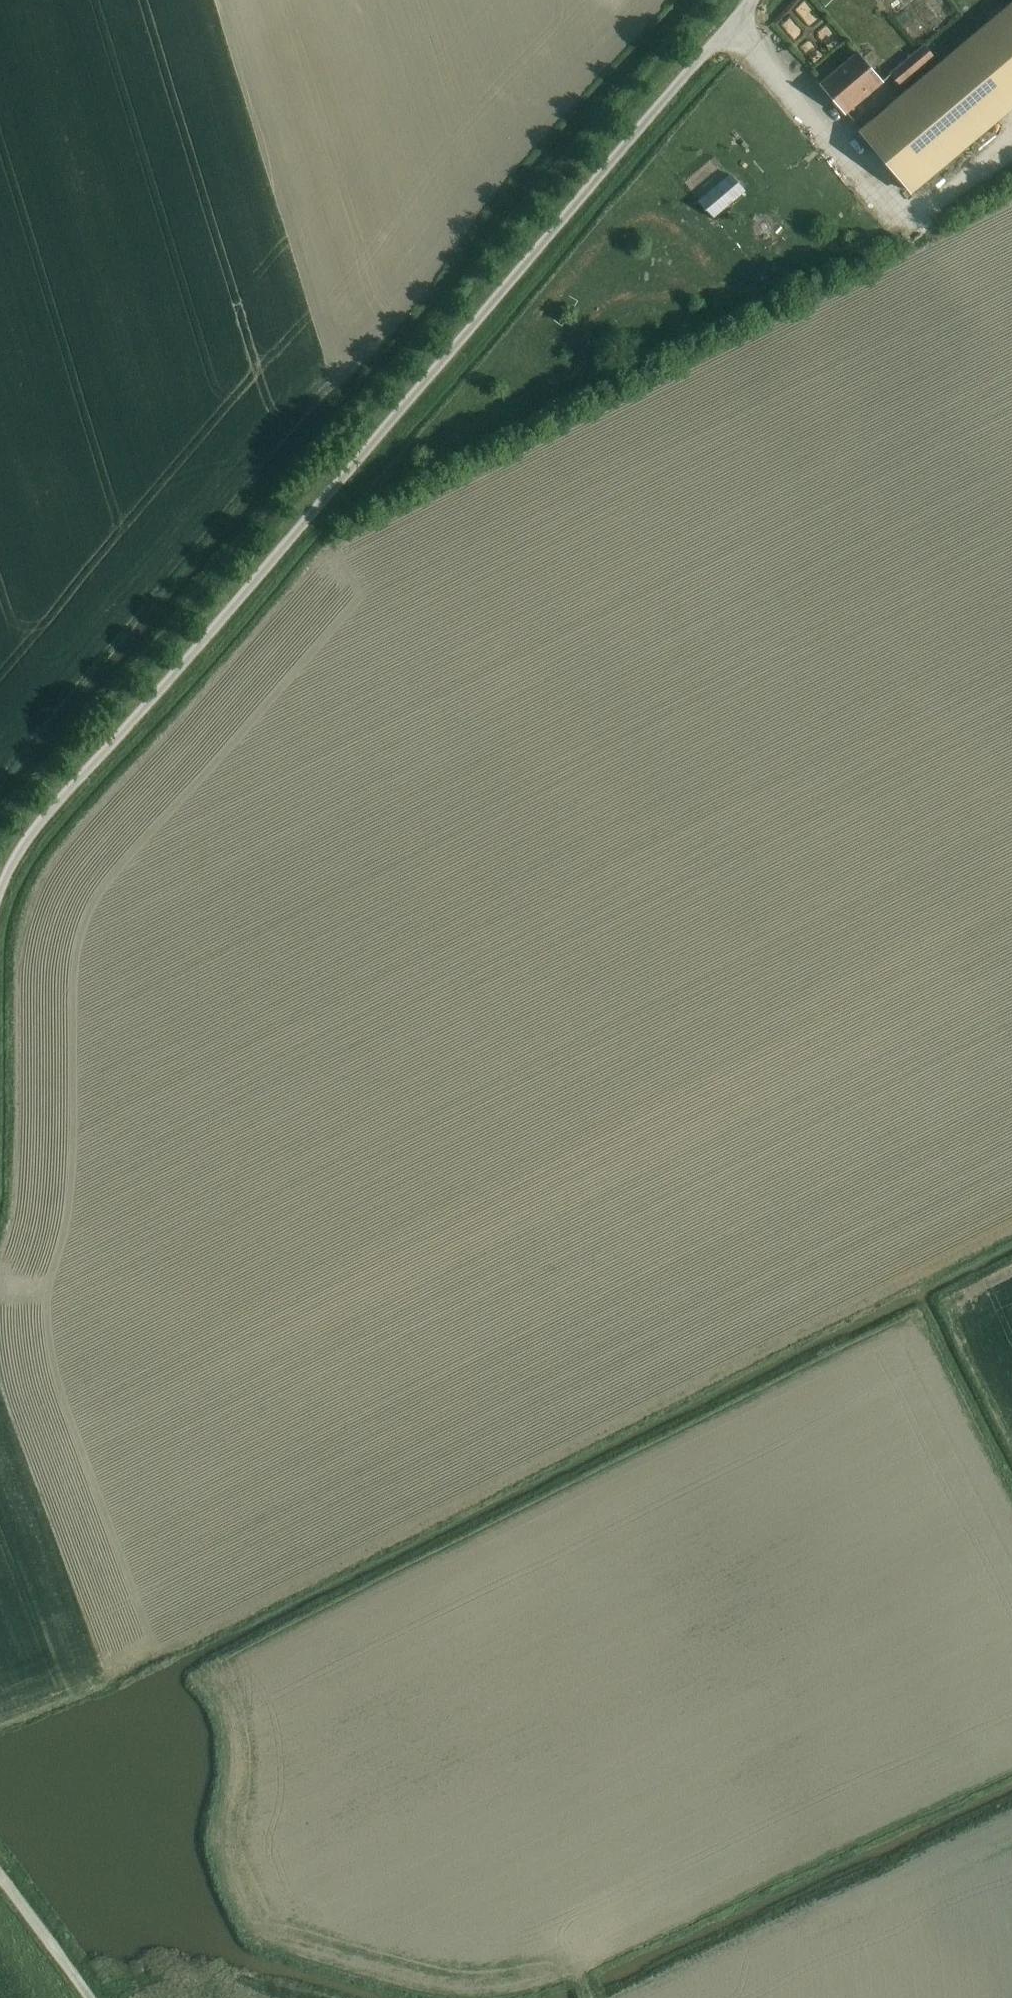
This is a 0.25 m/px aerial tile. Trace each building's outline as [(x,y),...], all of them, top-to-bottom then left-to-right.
[(927,8),(937,0),(920,0),(927,8)] [(861,130),(913,192),(1011,108),(1011,3),(861,130)] [(899,83),(932,55),(925,47),(892,74),(899,83)] [(858,52),(821,83),(847,113),(883,82),(858,52)] [(711,207),(744,180),(730,162),(696,189),(711,207)]
